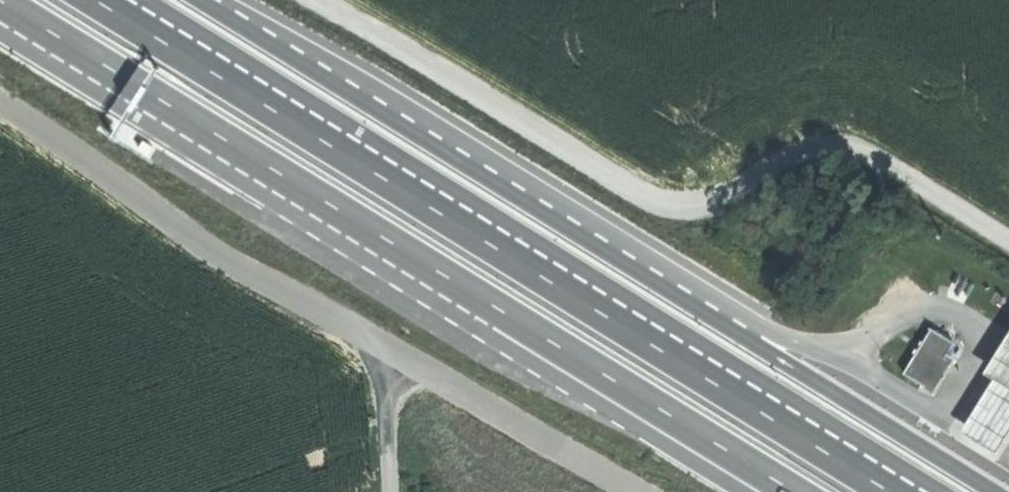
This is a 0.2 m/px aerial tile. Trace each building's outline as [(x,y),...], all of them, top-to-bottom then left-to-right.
[(959,348),(932,331),(905,376),(940,397),(959,366),(951,360),(959,348)] [(1008,351),(960,427),(1003,454),(1008,446),(1008,351)]
